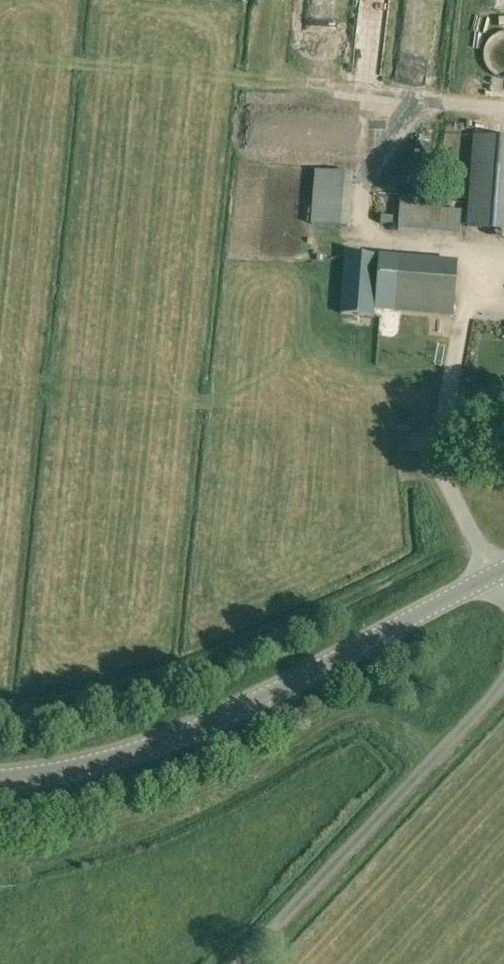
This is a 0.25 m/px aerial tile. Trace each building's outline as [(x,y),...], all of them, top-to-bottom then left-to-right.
[(484,51),(484,54),(484,57),(484,59),(485,62),(486,64),(487,67),(489,69),(491,71),(493,73),(495,74),(498,75),(500,76),(503,77),(503,31),(500,32),(498,33),(495,34),(493,35),(491,37),(489,39),(488,41),(486,44),(485,46),(484,49),(484,51)] [(318,109),(318,124),(333,125),(333,110),(318,109)] [(473,134),(466,226),(503,229),(503,136),(473,134)] [(357,213),(358,163),(320,162),(319,212),(357,213)] [(375,302),(379,256),(379,254),(345,252),(341,312),(374,315),(375,302)] [(397,255),(397,257),(392,304),(392,309),(454,314),(457,260),(397,255)]
